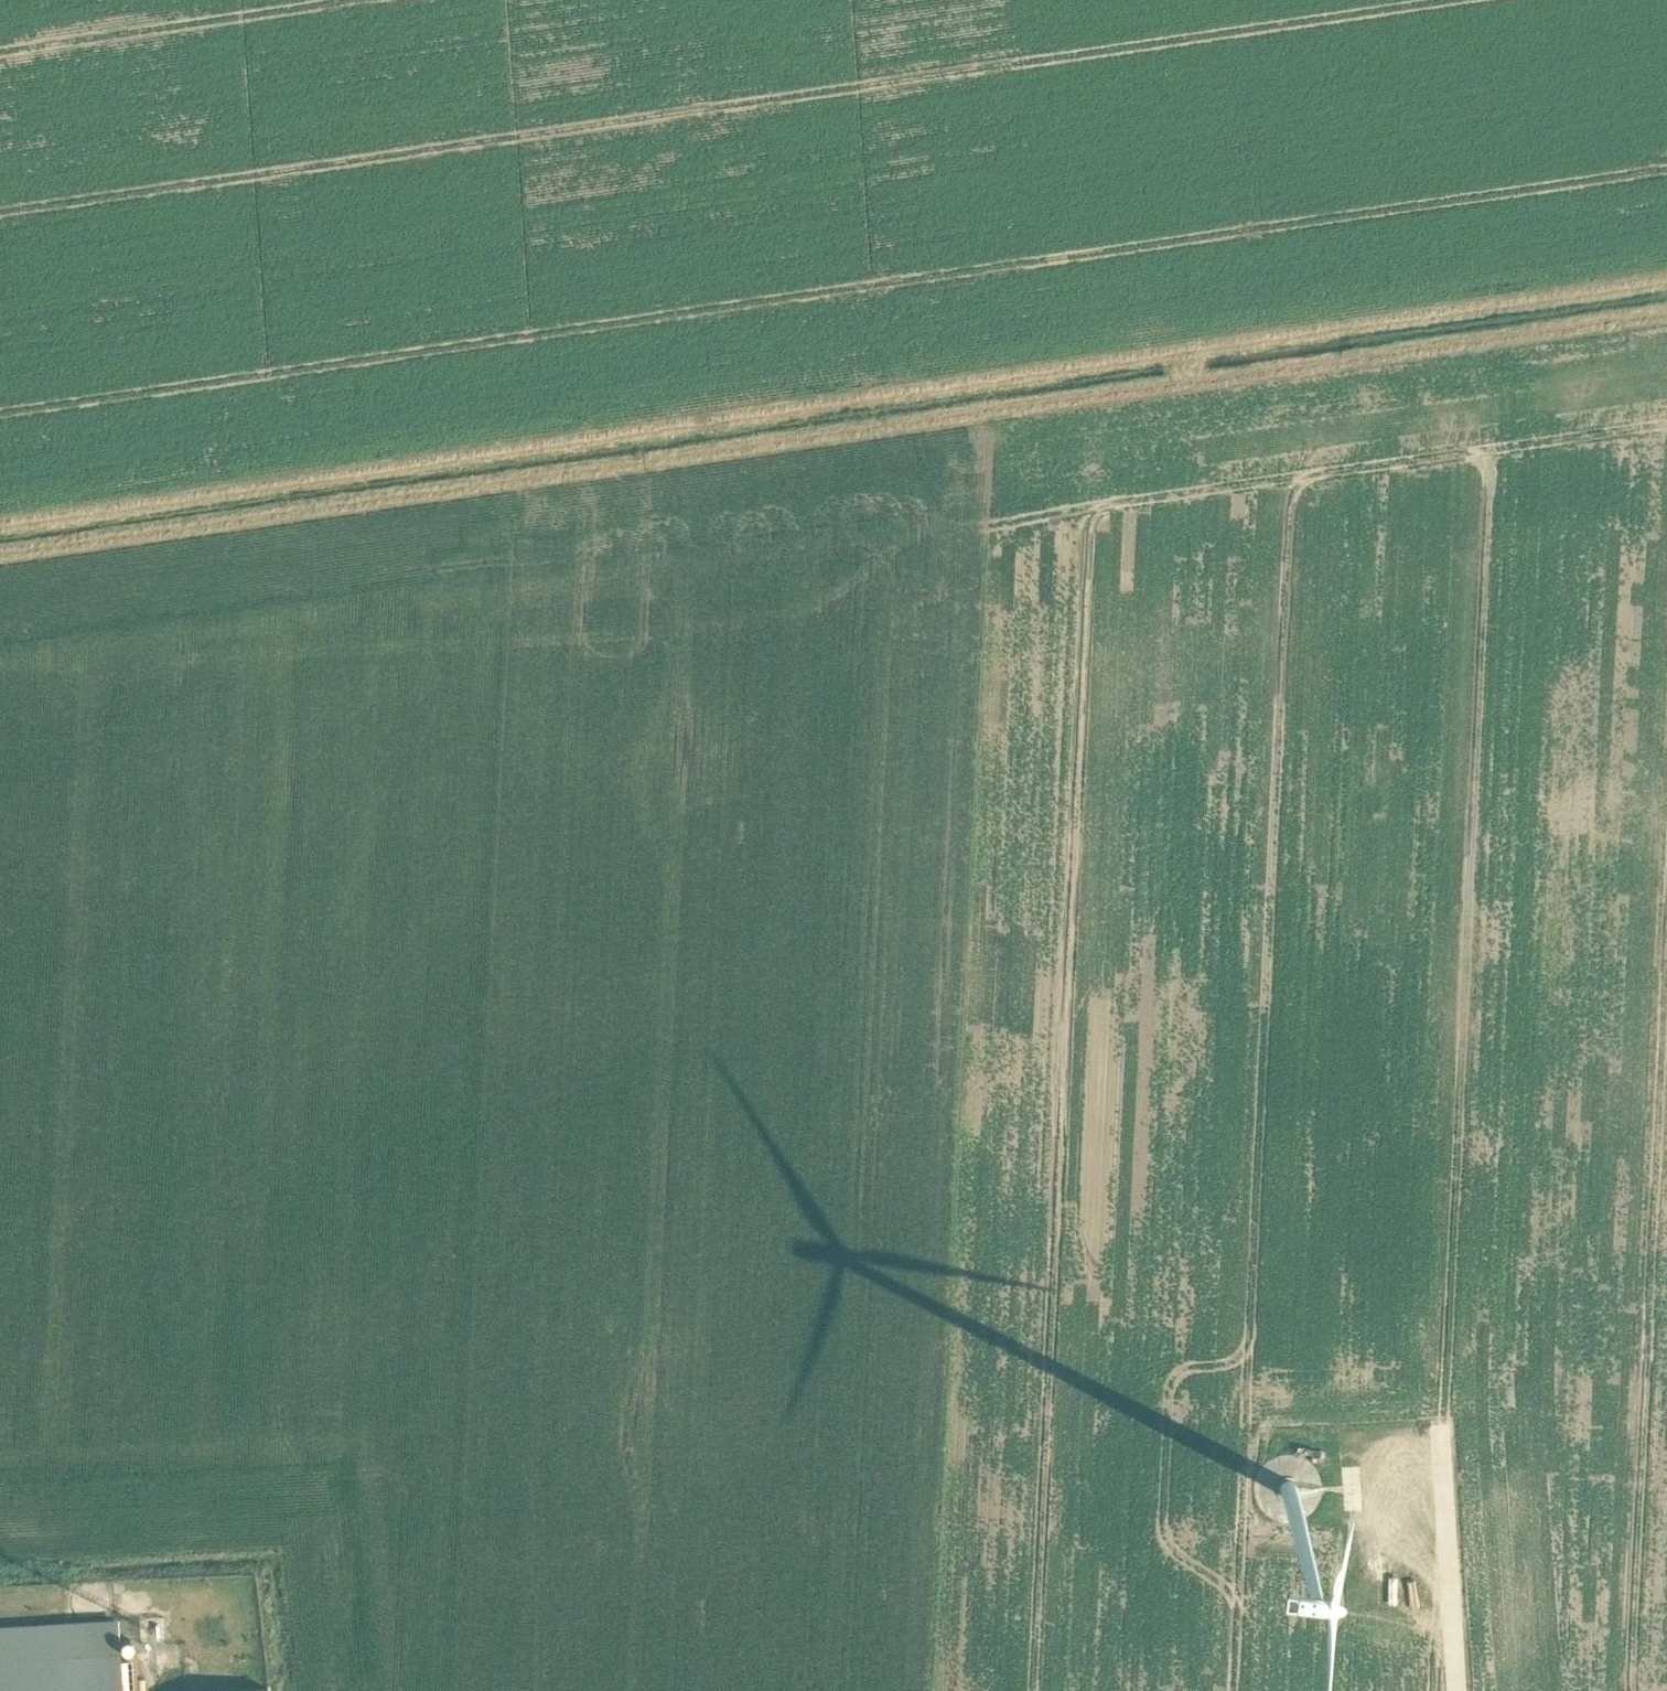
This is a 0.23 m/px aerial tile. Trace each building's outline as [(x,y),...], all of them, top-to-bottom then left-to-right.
[(135,1652),(117,1653),(115,1619),(0,1626),(0,1690),(137,1690),(135,1652)]
